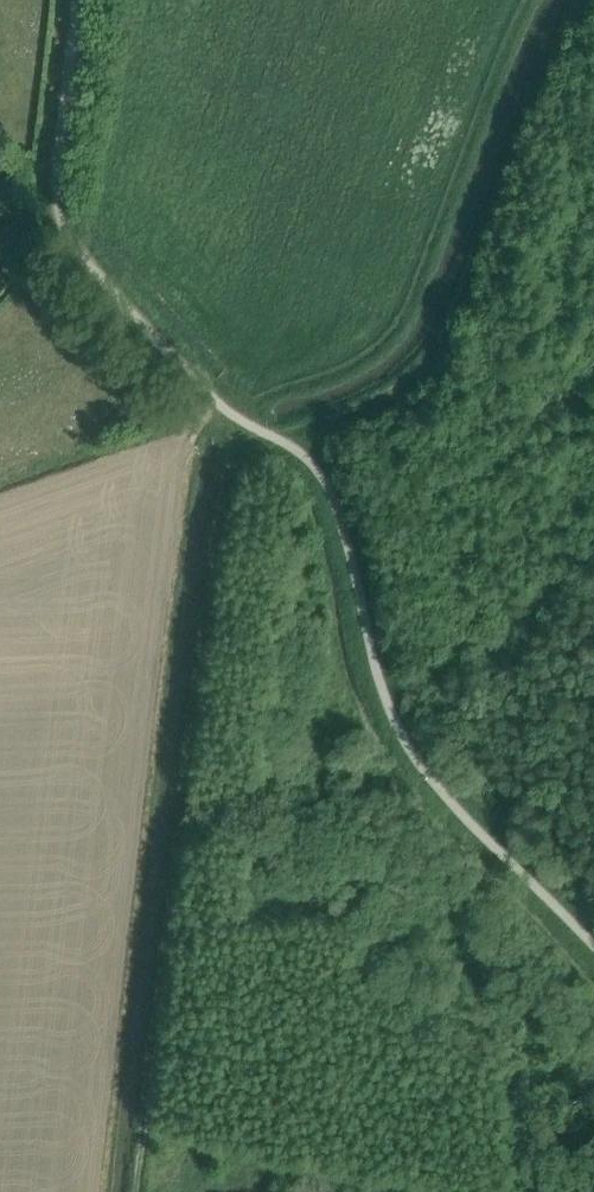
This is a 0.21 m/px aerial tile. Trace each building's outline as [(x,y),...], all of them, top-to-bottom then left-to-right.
[(15,264),(11,269),(19,275),(23,270),(15,264)]
